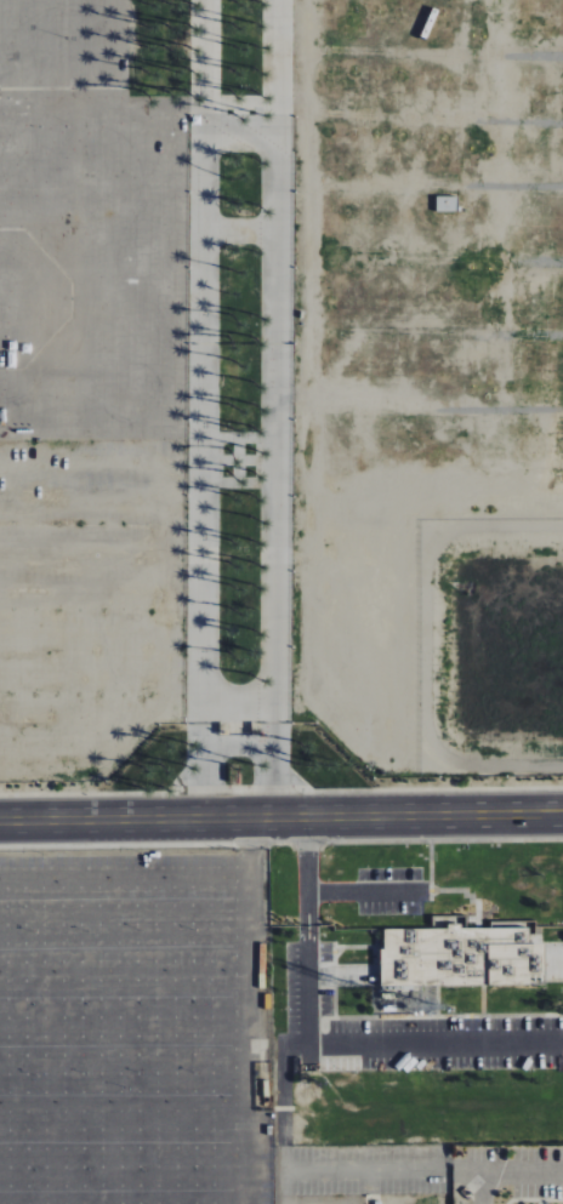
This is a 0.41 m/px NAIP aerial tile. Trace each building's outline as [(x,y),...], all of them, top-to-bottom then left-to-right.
[(457,197),(437,196),(437,212),(457,212),(457,197)] [(382,986),(544,985),(544,945),(530,945),(529,933),(535,933),(535,921),(490,922),(491,929),(466,929),(466,917),(433,917),(433,929),(381,930),(382,986)]
